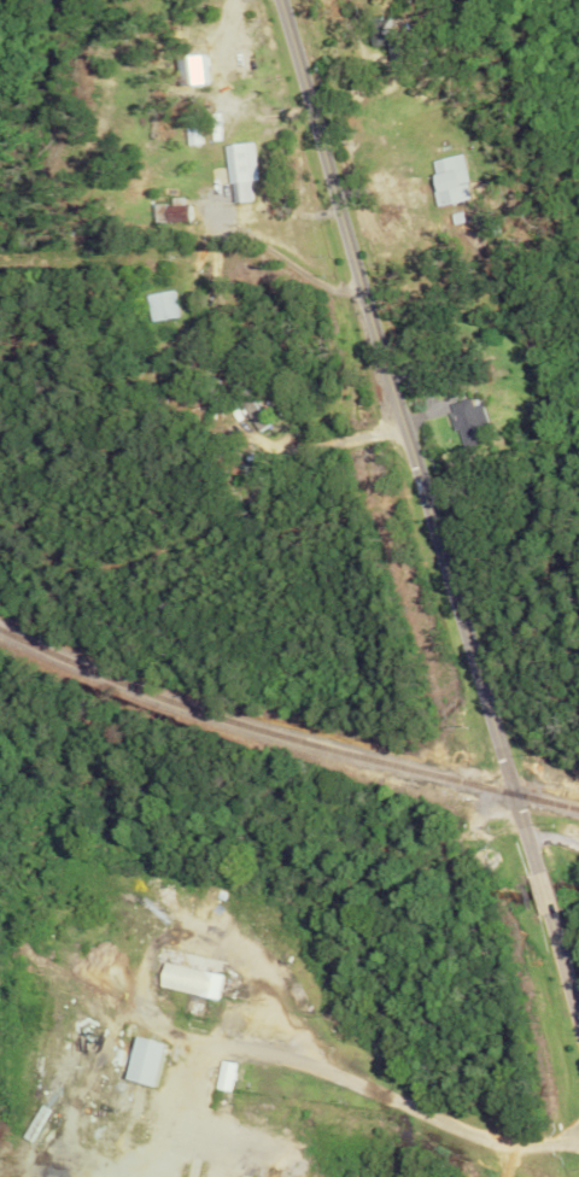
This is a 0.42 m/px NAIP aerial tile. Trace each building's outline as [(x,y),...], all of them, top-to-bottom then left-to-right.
[(218,144),(224,203),(245,200),(243,181),(250,180),(246,141),(218,144)] [(430,159),(435,192),(443,190),(445,204),(463,202),(460,183),(467,182),(463,154),(430,159)] [(151,224),(184,221),(182,197),(167,198),(167,203),(150,204),(151,224)] [(146,294),(151,321),(177,317),(172,289),(146,294)] [(262,424),(243,397),(233,405),(252,431),(262,424)] [(471,406),(468,398),(444,406),(459,446),(476,440),(472,430),(487,425),(479,403),(471,406)] [(156,987),(215,1000),(220,975),(161,962),(156,987)] [(119,1079),(148,1087),(160,1044),(131,1037),(119,1079)] [(234,1064),(218,1061),(213,1089),(229,1092),(234,1064)]
